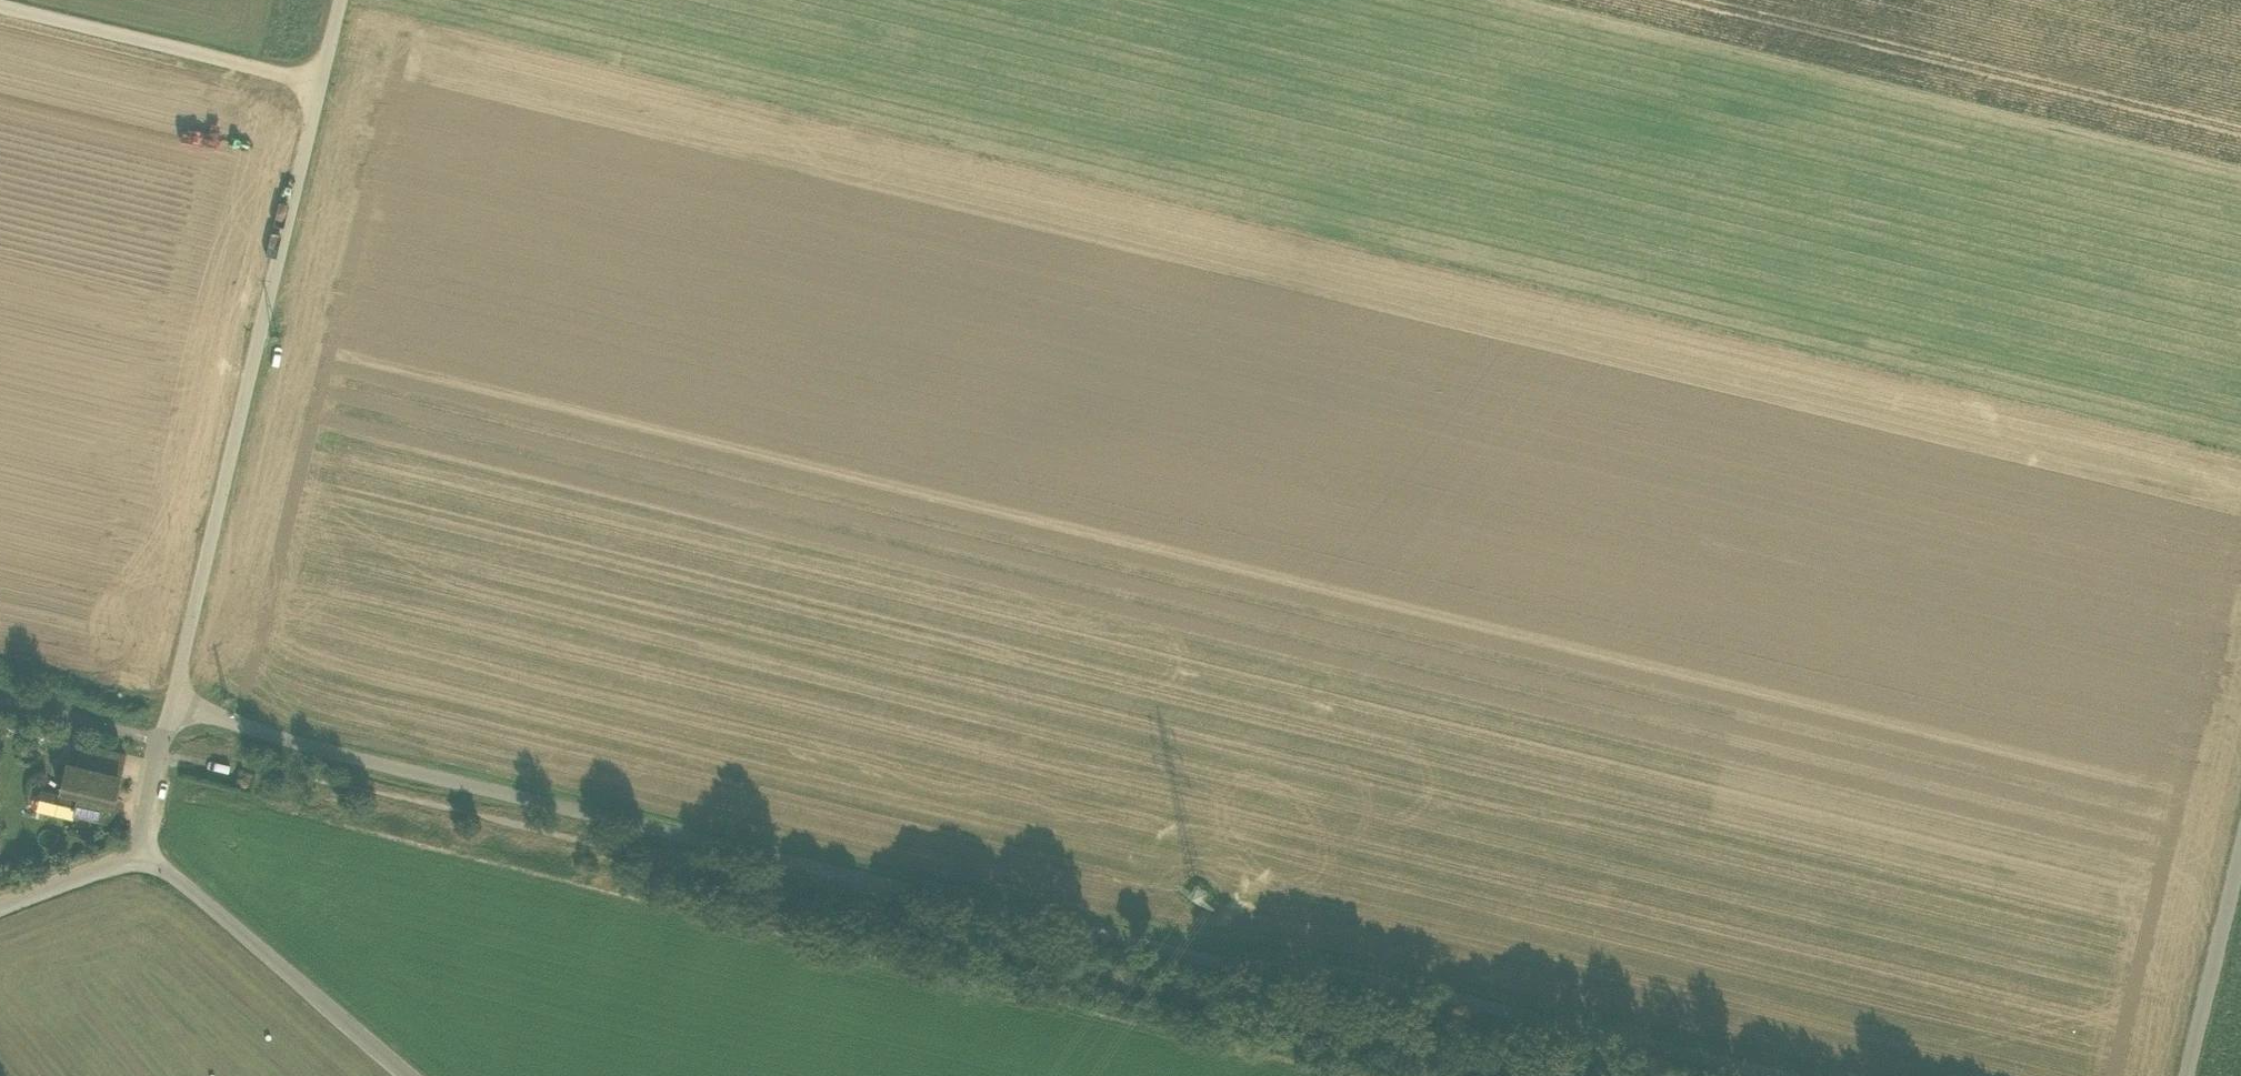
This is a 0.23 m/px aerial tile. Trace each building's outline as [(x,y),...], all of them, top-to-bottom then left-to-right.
[(75,770),(108,778),(114,752),(81,744),(75,770)] [(125,754),(114,752),(108,778),(117,780),(120,780),(125,754)] [(65,767),(59,794),(59,795),(51,793),(46,813),(72,819),(73,815),(105,822),(120,801),(113,799),(117,780),(108,778),(75,770),(65,767)] [(35,811),(46,813),(51,793),(40,790),(35,811)]
